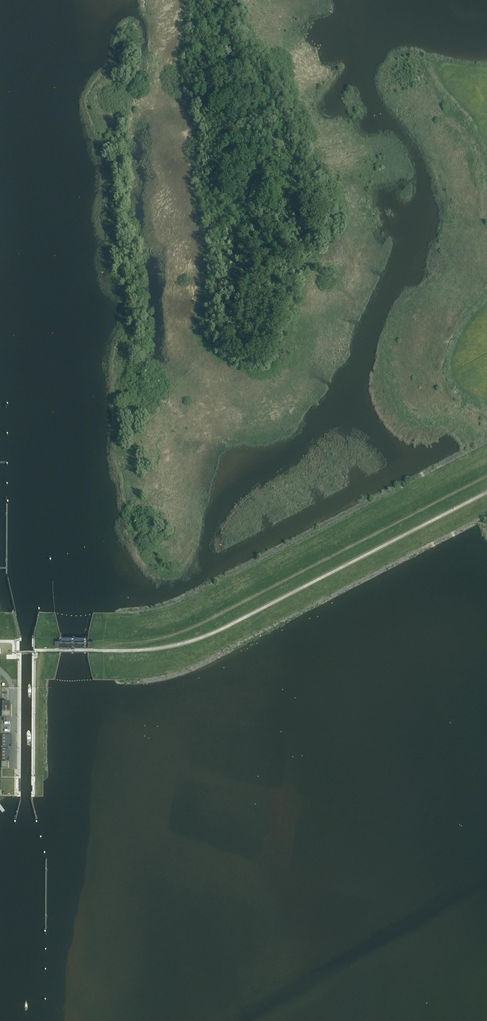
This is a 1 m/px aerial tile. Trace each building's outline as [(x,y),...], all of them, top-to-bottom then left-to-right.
[(2,704),(2,717),(10,717),(10,704),(10,702),(7,702),(7,704),(2,704)]
